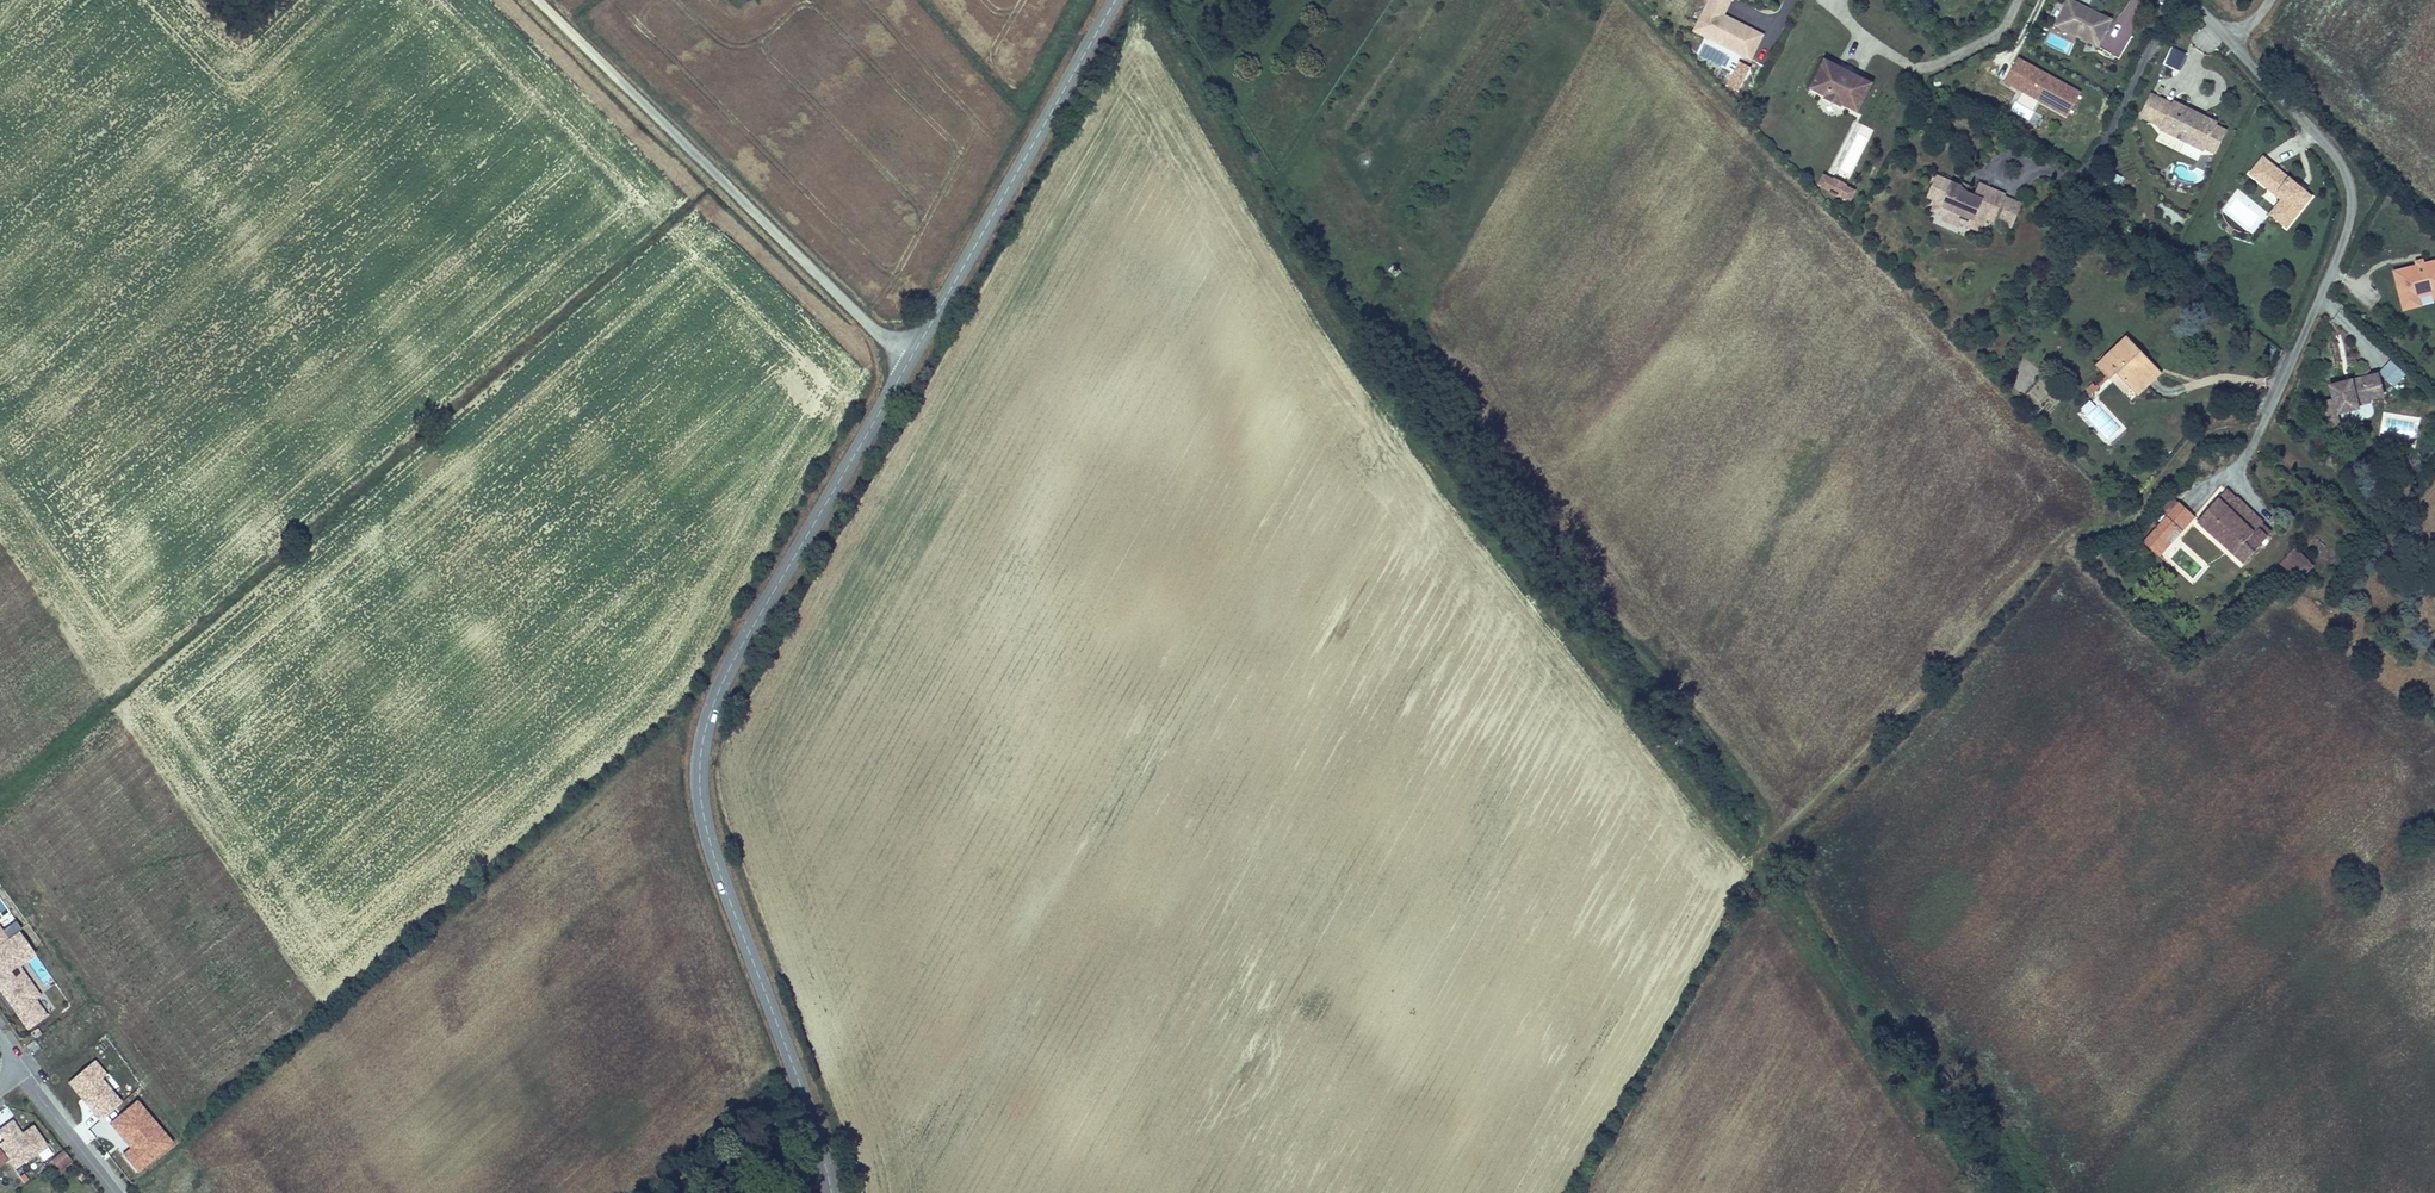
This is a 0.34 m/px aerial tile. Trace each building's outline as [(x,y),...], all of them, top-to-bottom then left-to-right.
[(1766,32),(1727,14),(1733,0),(1707,0),(1693,32),(1753,59),(1766,32)] [(2088,9),(2087,12),(2081,10),(2083,7),(2070,0),(2069,0),(2056,26),(2098,47),(2111,21),(2088,9)] [(2172,45),(2163,64),(2179,71),(2187,52),(2172,45)] [(2003,84),(2068,117),(2083,89),(2018,56),(2003,84)] [(1873,85),(1853,75),(1852,77),(1844,73),(1845,71),(1825,60),(1809,89),(1825,97),(1824,100),(1840,108),(1841,107),(1857,115),(1873,85)] [(1740,61),(1732,75),(1744,81),(1751,67),(1740,61)] [(2160,130),(2204,151),(2206,146),(2215,126),(2217,123),(2173,102),(2172,106),(2151,96),(2141,116),(2162,126),(2160,130)] [(2026,119),(2030,113),(2015,105),(2012,110),(2026,119)] [(2226,131),(2215,126),(2206,146),(2217,151),(2226,131)] [(2299,191),(2301,188),(2265,158),(2251,174),(2269,189),(2272,186),(2286,197),(2283,200),(2277,208),(2282,212),(2276,219),(2287,228),(2302,210),(2297,206),(2304,196),(2299,191)] [(1853,200),(1858,186),(1823,174),(1818,188),(1853,200)] [(1994,219),(2004,195),(1979,185),(1974,197),(1966,193),(1958,190),(1960,187),(1937,177),(1928,197),(1937,201),(1944,204),(1943,207),(1948,209),(1945,216),(1944,220),(1959,226),(1960,223),(1971,227),(1976,214),(1985,218),(1993,221),(1994,219)] [(1958,190),(1966,193),(1969,187),(1961,184),(1960,187),(1958,190)] [(2272,186),(2269,189),(2283,200),(2286,197),(2272,186)] [(2313,197),(2301,188),(2299,191),(2304,196),(2297,206),(2302,210),(2313,197)] [(2221,211),(2252,232),(2267,211),(2236,190),(2221,211)] [(2021,202),(2004,195),(1994,219),(2011,226),(2021,202)] [(1944,204),(1937,201),(1933,211),(1945,216),(1948,209),(1943,207),(1944,204)] [(2271,215),(2276,219),(2282,212),(2277,208),(2271,215)] [(1980,231),(1985,218),(1976,214),(1971,227),(1980,231)] [(2418,268),(2425,266),(2423,259),(2416,260),(2418,268)] [(2425,266),(2418,268),(2396,273),(2403,303),(2417,300),(2416,294),(2418,294),(2433,290),(2434,290),(2434,264),(2425,266)] [(2417,300),(2403,303),(2405,311),(2421,307),(2418,294),(2416,294),(2417,300)] [(2133,355),(2138,351),(2127,339),(2098,367),(2110,379),(2117,373),(2123,380),(2137,394),(2155,377),(2133,355)] [(2159,373),(2138,351),(2133,355),(2155,377),(2159,373)] [(2379,371),(2394,385),(2405,373),(2390,359),(2379,371)] [(2117,373),(2110,379),(2117,386),(2123,380),(2117,373)] [(2383,398),(2378,376),(2329,387),(2332,401),(2322,403),(2327,429),(2339,426),(2337,415),(2358,410),(2357,406),(2369,404),(2368,401),(2383,398)] [(2385,417),(2385,435),(2405,435),(2405,417),(2385,417)] [(2231,507),(2237,500),(2226,490),(2198,521),(2245,563),(2273,532),(2261,522),(2255,528),(2231,507)] [(2167,519),(2179,529),(2182,532),(2195,518),(2171,497),(2158,512),(2167,519)] [(2239,499),(2237,500),(2231,507),(2255,528),(2261,522),(2262,520),(2239,499)] [(2167,543),(2179,529),(2167,519),(2155,532),(2167,543)] [(2171,546),(2167,543),(2155,532),(2141,548),(2157,561),(2171,546)] [(2282,564),(2298,579),(2312,565),(2296,549),(2282,564)] [(25,1030),(50,1013),(18,966),(36,954),(14,921),(1,929),(0,927),(0,992),(25,1030)] [(123,1101),(93,1059),(66,1078),(95,1120),(123,1101)] [(138,1173),(174,1140),(135,1098),(107,1124),(128,1146),(120,1154),(138,1173)] [(48,1145),(33,1123),(22,1131),(6,1108),(0,1112),(0,1142),(17,1166),(48,1145)] [(58,1171),(70,1162),(61,1150),(49,1160),(58,1171)]
